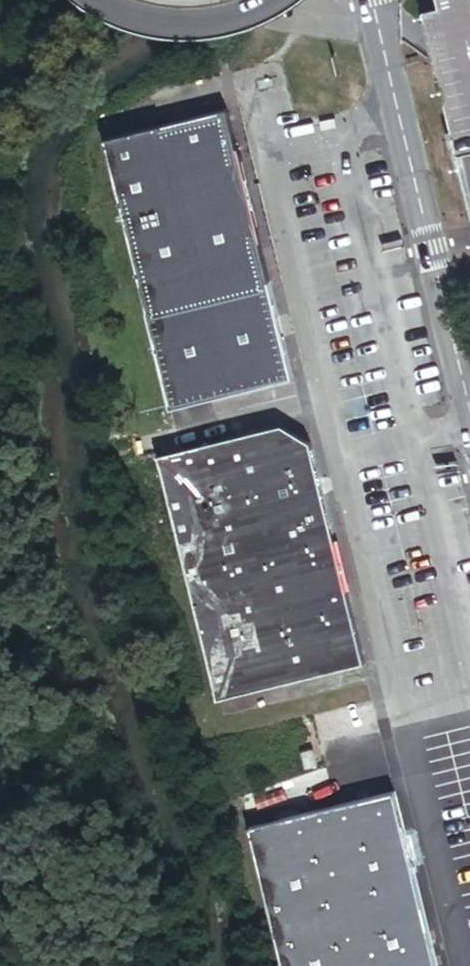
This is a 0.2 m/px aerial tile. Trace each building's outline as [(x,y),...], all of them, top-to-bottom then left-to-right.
[(440,9),(425,12),(429,33),(469,210),(469,0),(438,0),(440,9)] [(99,136),(166,408),(290,377),(277,326),(243,186),(223,106),(99,136)] [(279,423),(158,455),(213,699),(363,663),(319,487),(308,442),(279,423)] [(314,749),(303,752),(307,768),(318,765),(314,749)] [(285,965),(303,965),(432,934),(399,800),(253,836),(285,965)] [(303,965),(439,965),(432,934),(303,965)]
